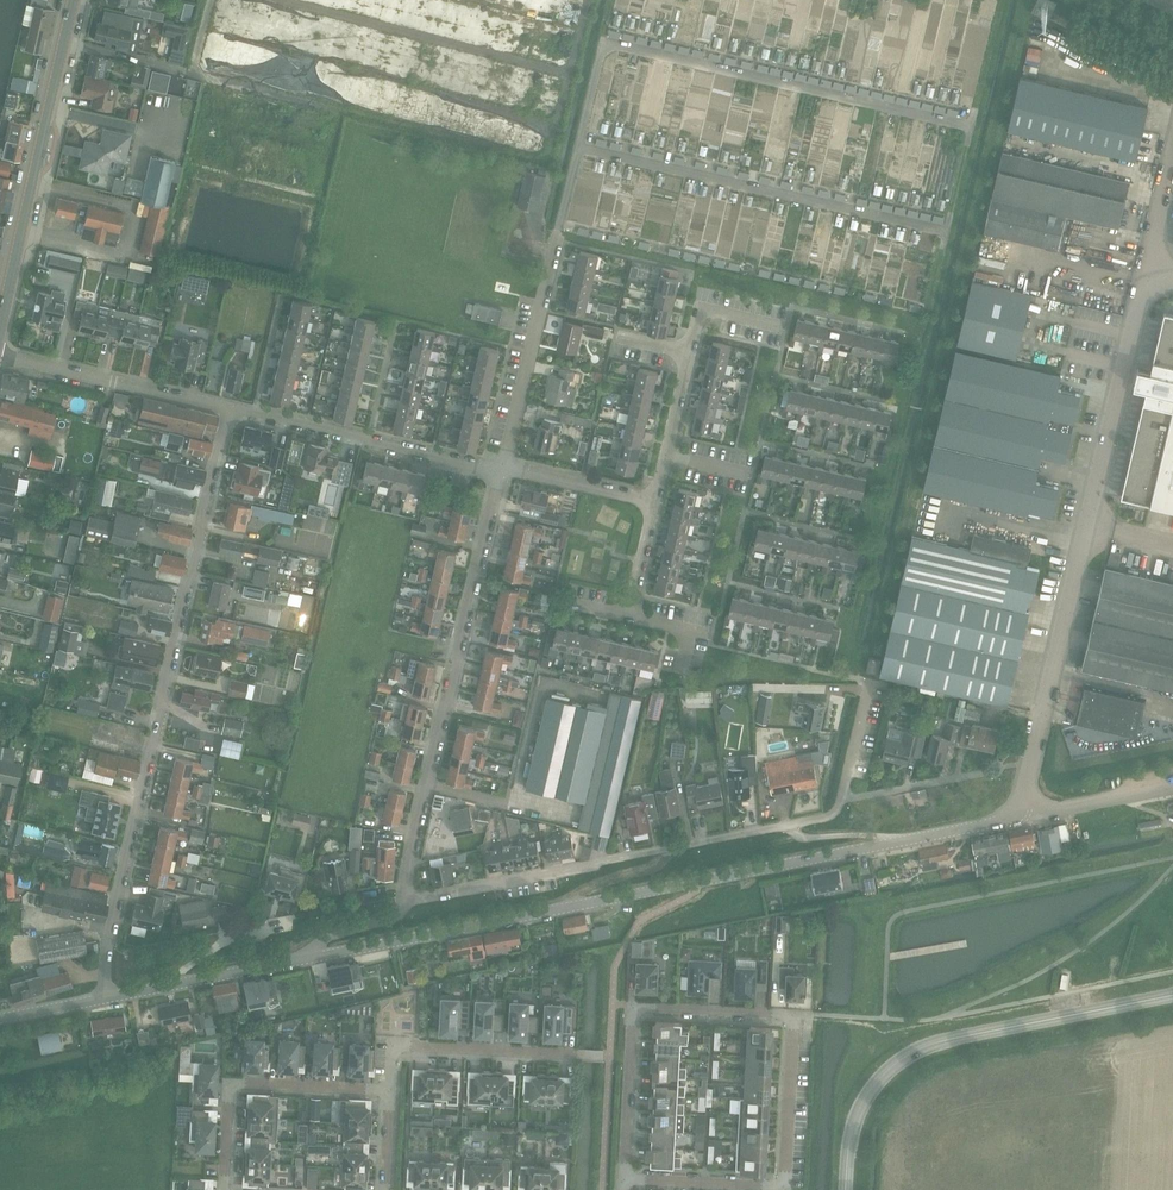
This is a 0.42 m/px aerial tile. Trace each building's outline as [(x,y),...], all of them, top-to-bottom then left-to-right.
[(48,39),(54,10),(46,8),(47,0),(46,0),(31,0),(30,5),(34,6),(25,50),(41,53),(44,38),(48,39)] [(1038,8),(1035,14),(1044,19),(1048,13),(1038,8)] [(97,22),(93,38),(127,46),(134,16),(105,10),(102,24),(97,22)] [(151,10),(149,18),(162,21),(164,13),(151,10)] [(188,29),(167,24),(164,33),(174,36),(172,47),(183,50),(188,29)] [(610,30),(609,37),(619,39),(620,32),(610,30)] [(624,33),(622,40),(632,42),(634,35),(624,33)] [(638,36),(636,43),(646,45),(648,39),(638,36)] [(652,39),(650,46),(660,49),(662,42),(652,39)] [(666,43),(664,49),(674,52),(676,45),(666,43)] [(680,46),(678,53),(688,55),(690,48),(680,46)] [(693,49),(692,56),(702,58),(704,51),(693,49)] [(710,53),(708,60),(718,62),(720,55),(710,53)] [(106,58),(90,55),(87,72),(102,76),(104,67),(110,68),(111,60),(106,59),(106,58)] [(726,56),(724,63),(734,66),(736,59),(726,56)] [(12,76),(9,89),(35,95),(35,94),(38,82),(41,70),(43,59),(38,58),(35,68),(33,81),(12,76)] [(742,61),(741,67),(751,69),(752,63),(742,61)] [(758,64),(757,71),(767,73),(768,67),(758,64)] [(150,68),(142,66),(139,78),(133,77),(131,85),(146,88),(150,68)] [(771,67),(770,74),(780,76),(781,69),(771,67)] [(784,70),(782,77),(792,79),(794,72),(784,70)] [(796,73),(795,80),(805,82),(806,75),(796,73)] [(109,81),(86,76),(81,95),(93,98),(91,106),(110,110),(112,101),(105,99),(109,81)] [(809,76),(808,83),(818,85),(819,78),(809,76)] [(1020,76),(1008,130),(1021,133),(1136,160),(1148,107),(1020,76)] [(822,79),(820,85),(830,88),(832,81),(822,79)] [(834,82),(833,88),(843,91),(844,84),(834,82)] [(847,85),(845,91),(856,94),(857,87),(847,85)] [(136,87),(134,95),(141,96),(142,89),(136,87)] [(859,88),(858,94),(868,97),(870,90),(859,88)] [(872,91),(871,97),(881,99),(882,93),(872,91)] [(4,106),(14,109),(18,95),(7,92),(4,106)] [(885,93),(883,100),(893,102),(895,96),(885,93)] [(897,96),(896,103),(906,105),(907,99),(897,96)] [(910,99),(909,106),(919,108),(920,103),(921,101),(910,99)] [(923,102),(921,109),(932,111),(933,105),(923,102)] [(935,105),(934,112),(944,114),(946,108),(935,105)] [(130,108),(128,119),(136,121),(138,110),(130,108)] [(948,108),(947,115),(957,117),(958,111),(948,108)] [(12,121),(7,140),(8,140),(24,144),(29,125),(12,121)] [(86,143),(81,167),(105,173),(108,160),(111,158),(124,161),(129,136),(105,131),(102,143),(98,145),(86,143)] [(597,138),(595,146),(605,148),(607,141),(597,138)] [(20,161),(24,144),(8,140),(7,140),(11,141),(8,152),(5,152),(4,157),(20,161)] [(611,144),(610,148),(620,151),(621,144),(611,142),(611,144)] [(632,147),(631,154),(641,156),(642,149),(632,147)] [(654,152),(652,158),(662,161),(664,156),(664,154),(654,152)] [(1002,152),(991,199),(1065,216),(1119,229),(1130,182),(1015,155),(1002,152)] [(159,255),(170,207),(170,206),(165,205),(171,179),(174,163),(175,161),(151,155),(140,201),(150,203),(139,251),(159,255)] [(675,156),(673,163),(684,165),(685,159),(675,156)] [(8,176),(11,163),(0,160),(0,174),(8,176)] [(696,161),(694,168),(705,170),(706,165),(706,163),(696,161)] [(174,163),(171,179),(178,181),(182,165),(174,163)] [(718,166),(716,173),(726,175),(728,168),(718,166)] [(525,171),(516,206),(538,211),(546,177),(525,171)] [(739,171),(737,177),(748,180),(750,173),(739,171)] [(760,175),(759,182),(769,185),(771,178),(760,175)] [(9,211),(13,191),(5,189),(8,178),(0,176),(0,209),(9,211)] [(114,178),(111,192),(122,194),(125,181),(114,178)] [(781,180),(780,188),(781,188),(790,190),(792,183),(781,180)] [(803,186),(801,192),(812,195),(813,188),(803,186)] [(819,189),(818,196),(828,198),(830,191),(819,189)] [(836,193),(834,200),(845,202),(846,195),(836,193)] [(55,213),(84,220),(81,235),(116,243),(124,213),(59,197),(55,213)] [(857,198),(856,205),(866,207),(867,201),(868,200),(857,198)] [(1058,250),(1065,216),(991,199),(984,233),(1058,250)] [(870,201),(869,207),(879,210),(880,204),(880,203),(870,201)] [(883,203),(881,210),(891,212),(893,206),(883,203)] [(896,207),(894,213),(904,216),(906,210),(906,209),(896,207)] [(908,210),(907,216),(917,219),(919,212),(908,210)] [(921,212),(920,219),(930,221),(931,215),(921,212)] [(934,215),(933,222),(943,224),(944,217),(934,215)] [(579,227),(577,234),(588,236),(590,230),(579,227)] [(593,231),(592,237),(602,239),(604,233),(593,230),(593,231)] [(609,234),(608,241),(618,243),(620,236),(609,234)] [(640,241),(638,248),(648,250),(650,243),(640,241)] [(670,248),(668,255),(678,257),(680,250),(670,248)] [(50,251),(47,264),(79,272),(82,259),(50,251)] [(580,251),(576,265),(596,271),(595,273),(604,275),(605,271),(596,269),(599,256),(580,251)] [(685,252),(683,258),(694,261),(695,254),(685,252)] [(978,253),(973,277),(1002,283),(1007,260),(978,253)] [(700,255),(698,261),(709,264),(710,257),(700,255)] [(715,258),(713,265),(724,267),(725,261),(715,258)] [(729,262),(728,268),(739,271),(740,266),(740,264),(729,262)] [(108,263),(106,270),(126,274),(128,267),(108,263)] [(576,265),(573,281),(592,285),(592,288),(600,290),(601,285),(593,283),(595,273),(596,271),(576,265)] [(127,278),(134,280),(136,269),(135,269),(130,267),(127,278)] [(660,277),(658,287),(657,289),(676,294),(680,279),(677,278),(679,272),(663,268),(662,275),(660,274),(660,277)] [(760,269),(758,276),(769,278),(770,271),(760,269)] [(775,272),(773,279),(784,281),(785,275),(775,272)] [(790,276),(789,283),(799,285),(800,278),(790,276)] [(197,277),(194,290),(200,291),(207,293),(209,280),(197,277)] [(805,279),(803,286),(814,288),(815,282),(805,279)] [(573,281),(569,295),(589,299),(588,302),(597,304),(598,299),(589,297),(592,288),(592,285),(573,281)] [(972,281),(957,345),(1016,359),(1031,294),(972,281)] [(820,283),(818,290),(829,292),(830,285),(820,283)] [(654,301),(654,303),(673,308),(676,294),(657,289),(658,287),(649,285),(648,289),(657,291),(654,301)] [(835,286),(834,293),(844,295),(846,289),(835,286)] [(52,288),(50,294),(52,295),(51,297),(58,299),(60,290),(52,288)] [(38,292),(32,318),(45,321),(46,321),(46,318),(61,322),(62,322),(67,301),(63,300),(58,299),(51,297),(52,295),(50,294),(38,292)] [(865,293),(864,300),(875,303),(876,298),(877,296),(865,293)] [(586,311),(588,302),(589,299),(569,295),(566,309),(584,314),(583,316),(594,318),(595,313),(586,311)] [(882,296),(881,303),(891,305),(892,298),(882,296)] [(292,299),(289,314),(308,319),(307,321),(316,323),(317,319),(309,317),(312,304),(292,299)] [(653,305),(651,315),(650,318),(651,318),(670,322),(673,308),(654,303),(654,301),(646,299),(645,303),(653,305)] [(77,301),(73,316),(81,318),(78,333),(91,336),(92,329),(94,321),(96,312),(98,305),(97,305),(96,304),(87,302),(85,303),(77,301)] [(476,302),(472,316),(500,324),(504,310),(476,302)] [(610,304),(609,312),(615,314),(617,306),(610,304)] [(911,304),(909,310),(920,313),(921,306),(911,304)] [(92,329),(91,336),(92,336),(104,339),(105,335),(112,337),(115,325),(117,317),(118,312),(119,311),(110,309),(98,305),(96,312),(94,321),(92,329)] [(115,325),(112,337),(120,339),(119,343),(132,346),(136,330),(138,323),(138,322),(139,316),(119,311),(118,312),(117,317),(115,325)] [(353,329),(353,332),(372,336),(375,321),(357,317),(357,315),(348,312),(347,317),(356,319),(353,329)] [(1122,497),(1150,504),(1172,510),(1172,314),(1165,312),(1154,358),(1151,372),(1149,382),(1147,391),(1143,408),(1133,448),(1122,497)] [(666,337),(670,322),(651,318),(650,318),(651,315),(642,313),(642,316),(641,318),(650,320),(647,333),(666,337)] [(289,314),(285,329),(305,333),(304,336),(313,338),(314,333),(305,331),(307,321),(308,319),(289,314)] [(789,346),(793,347),(795,338),(805,340),(803,349),(808,350),(810,341),(819,343),(822,344),(827,325),(797,318),(793,337),(791,336),(789,346)] [(136,330),(132,346),(145,349),(146,344),(154,346),(157,335),(159,327),(160,321),(152,319),(151,325),(138,322),(138,323),(136,330)] [(605,329),(588,325),(577,323),(576,324),(563,321),(556,349),(577,354),(583,328),(587,329),(586,336),(602,340),(605,329)] [(822,344),(819,343),(817,352),(822,354),(824,345),(834,347),(836,347),(841,328),(827,325),(822,344)] [(352,333),(350,343),(349,346),(369,350),(372,336),(353,332),(353,329),(345,327),(343,331),(352,333)] [(417,328),(413,343),(433,348),(432,350),(441,352),(442,348),(433,346),(436,333),(417,328)] [(836,347),(834,347),(832,356),(837,357),(839,348),(848,350),(851,351),(855,335),(855,332),(841,328),(836,347)] [(285,329),(282,344),(301,348),(301,350),(310,352),(311,347),(302,345),(304,336),(305,333),(285,329)] [(851,351),(848,350),(846,359),(851,360),(853,351),(863,353),(865,354),(869,339),(870,335),(855,332),(855,335),(851,351)] [(865,354),(863,353),(861,363),(865,364),(867,355),(877,357),(875,366),(880,367),(882,358),(895,361),(899,342),(870,335),(869,339),(865,354)] [(448,344),(455,345),(457,338),(450,336),(448,344)] [(236,338),(234,349),(248,352),(247,362),(250,363),(255,341),(251,340),(250,340),(243,339),(236,338)] [(179,344),(174,343),(171,358),(175,359),(174,365),(193,369),(195,361),(202,363),(207,341),(198,339),(197,343),(180,339),(179,344)] [(349,348),(346,357),(346,360),(365,364),(369,350),(349,346),(350,343),(341,341),(340,346),(349,348)] [(478,358),(477,360),(497,365),(500,350),(482,346),(482,343),(472,341),(471,346),(480,348),(478,358)] [(712,342),(709,357),(726,361),(725,364),(728,364),(736,366),(737,361),(729,359),(732,346),(712,342)] [(413,343),(410,357),(429,362),(429,365),(437,367),(438,362),(430,360),(432,350),(433,348),(413,343)] [(282,344),(279,358),(298,363),(297,365),(306,367),(307,362),(298,360),(301,350),(301,348),(282,344)] [(955,350),(931,456),(923,491),(1028,515),(1029,511),(1052,516),(1058,487),(1036,482),(1042,455),(1065,460),(1080,394),(1058,389),(1061,375),(955,350)] [(345,362),(343,372),(343,374),(362,378),(365,364),(346,360),(346,357),(338,355),(336,360),(345,362)] [(475,372),(474,372),(474,374),(493,379),(497,365),(477,360),(478,358),(469,356),(468,360),(477,362),(475,372)] [(410,357),(406,372),(420,375),(426,377),(425,379),(434,381),(435,376),(426,374),(429,365),(429,362),(410,357)] [(709,357),(705,372),(723,376),(722,378),(724,379),(724,378),(733,380),(734,376),(725,374),(728,364),(725,364),(726,361),(709,357)] [(279,358),(276,371),(295,377),(294,379),(303,381),(304,376),(295,374),(297,365),(298,363),(279,358)] [(636,381),(635,383),(654,388),(658,373),(639,369),(640,366),(630,364),(629,369),(638,371),(636,381)] [(243,370),(230,367),(225,388),(239,391),(243,370)] [(802,367),(800,374),(807,376),(809,369),(802,367)] [(546,401),(565,405),(572,407),(576,389),(569,387),(571,380),(573,381),(575,372),(560,369),(558,376),(551,374),(547,390),(549,390),(546,401)] [(340,386),(339,389),(358,394),(362,378),(343,374),(343,372),(334,370),(333,374),(342,376),(340,386)] [(473,377),(471,386),(471,389),(473,390),(490,393),(493,379),(474,374),(474,372),(466,370),(464,375),(473,377)] [(276,371),(272,386),(291,391),(291,393),(300,395),(301,391),(292,389),(294,379),(295,377),(276,371)] [(406,372),(403,386),(415,389),(422,391),(422,394),(431,396),(432,391),(423,389),(425,379),(426,377),(420,375),(406,372)] [(601,382),(603,373),(596,372),(594,380),(601,382)] [(705,372),(702,386),(720,390),(719,393),(721,393),(730,395),(731,390),(722,388),(724,379),(722,378),(723,376),(705,372)] [(29,379),(2,373),(0,382),(0,395),(14,398),(13,401),(24,403),(29,379)] [(635,385),(632,395),(632,397),(651,401),(654,388),(635,383),(636,381),(627,379),(626,383),(635,385)] [(37,380),(36,386),(46,389),(48,382),(37,380)] [(336,401),(336,403),(355,408),(358,394),(339,389),(340,386),(331,384),(330,389),(339,391),(336,401)] [(468,401),(467,403),(487,408),(490,393),(473,390),(471,389),(471,386),(462,384),(461,389),(470,391),(468,401)] [(288,403),(291,393),(291,391),(272,386),(269,401),(288,405),(287,408),(296,410),(297,405),(288,403)] [(403,386),(400,401),(412,404),(419,405),(419,408),(428,410),(429,405),(420,403),(422,394),(422,391),(415,389),(403,386)] [(702,386),(699,400),(716,404),(715,407),(718,407),(726,409),(727,405),(719,402),(721,393),(719,393),(720,390),(702,386)] [(741,386),(739,394),(740,394),(746,396),(747,396),(749,387),(748,387),(741,386)] [(781,406),(784,406),(782,416),(786,417),(788,408),(798,411),(800,411),(805,392),(795,390),(790,388),(789,393),(785,392),(781,406)] [(796,419),(797,420),(793,441),(799,442),(800,436),(799,431),(801,421),(803,412),(812,414),(815,414),(818,395),(805,392),(800,411),(798,411),(796,419)] [(631,400),(629,409),(629,412),(648,416),(651,401),(632,397),(632,395),(624,393),(623,398),(631,400)] [(815,414),(812,414),(810,423),(815,424),(817,415),(827,417),(829,418),(831,398),(818,395),(815,414)] [(219,416),(143,398),(137,423),(202,438),(205,428),(216,431),(219,416)] [(829,418),(827,417),(825,426),(829,427),(831,419),(841,421),(844,421),(848,402),(831,398),(829,418)] [(352,423),(355,408),(336,403),(336,401),(328,399),(327,403),(335,405),(332,418),(352,423)] [(465,415),(464,415),(464,416),(464,418),(483,422),(487,408),(467,403),(468,401),(459,399),(458,403),(467,405),(465,415)] [(699,400),(695,415),(713,419),(712,422),(714,422),(714,421),(723,423),(724,419),(715,417),(718,407),(715,407),(716,404),(699,400)] [(50,431),(54,414),(43,411),(44,408),(15,403),(14,404),(0,401),(0,418),(50,431)] [(400,401),(396,415),(409,418),(416,420),(415,422),(424,424),(425,419),(416,417),(419,408),(419,405),(412,404),(400,401)] [(844,421),(841,421),(839,430),(844,431),(846,422),(855,424),(858,425),(862,405),(848,402),(844,421)] [(102,405),(97,421),(96,425),(105,428),(106,423),(105,423),(109,407),(102,405)] [(858,425),(855,424),(853,433),(858,434),(860,425),(870,427),(873,428),(877,409),(862,405),(858,425)] [(620,413),(618,422),(626,424),(625,426),(644,431),(648,416),(629,412),(629,409),(620,407),(619,412),(620,413)] [(873,428),(870,427),(868,436),(872,437),(874,429),(888,432),(892,412),(877,409),(873,428)] [(461,430),(460,431),(480,436),(483,422),(464,418),(464,416),(464,415),(456,413),(455,418),(463,420),(461,430)] [(415,422),(416,420),(409,418),(396,415),(393,430),(412,435),(412,437),(421,439),(422,434),(413,432),(415,422)] [(593,419),(576,415),(574,423),(591,427),(593,419)] [(712,431),(714,422),(712,422),(713,419),(695,415),(692,429),(710,434),(710,436),(720,438),(721,433),(712,431)] [(539,424),(533,448),(550,452),(550,451),(555,452),(563,422),(543,417),(542,424),(539,424)] [(124,421),(109,418),(107,426),(122,430),(124,421)] [(622,438),(622,441),(641,445),(644,431),(625,426),(626,424),(618,422),(617,422),(616,427),(625,429),(622,438)] [(246,427),(242,444),(249,446),(255,448),(256,447),(267,450),(271,433),(246,427)] [(439,436),(445,438),(447,430),(440,428),(439,436)] [(476,452),(480,436),(460,431),(461,430),(453,428),(451,432),(460,434),(457,447),(476,452)] [(179,452),(180,449),(187,451),(209,457),(212,443),(190,438),(169,433),(167,443),(166,448),(179,452)] [(619,452),(619,455),(638,460),(641,445),(622,441),(622,438),(614,436),(613,441),(621,443),(619,452)] [(327,449),(309,445),(304,468),(321,473),(322,471),(333,473),(331,482),(347,485),(352,464),(337,461),(337,458),(325,455),(327,449)] [(579,445),(577,453),(584,455),(586,447),(586,446),(579,445)] [(273,446),(268,466),(281,469),(286,449),(273,446)] [(856,448),(854,458),(863,460),(866,450),(856,448)] [(31,449),(28,464),(60,471),(64,456),(31,449)] [(634,474),(638,460),(619,455),(619,452),(610,450),(609,455),(618,457),(615,470),(634,474)] [(170,452),(168,460),(179,462),(181,454),(170,452)] [(879,454),(877,462),(878,462),(886,464),(887,456),(879,454)] [(763,474),(773,477),(775,477),(779,458),(765,455),(761,474),(758,473),(756,483),(761,484),(763,474)] [(143,457),(140,469),(158,473),(161,462),(143,457)] [(775,477),(773,477),(771,486),(775,487),(777,478),(787,480),(790,481),(794,462),(779,458),(775,477)] [(374,482),(377,483),(381,464),(366,461),(362,479),(360,479),(359,482),(358,488),(362,489),(364,480),(374,482)] [(13,494),(13,493),(25,495),(29,479),(17,476),(19,465),(3,462),(1,473),(0,473),(0,491),(13,494)] [(790,481),(787,480),(785,489),(790,490),(792,481),(801,483),(804,484),(809,465),(794,462),(790,481)] [(178,463),(173,483),(192,487),(194,481),(203,483),(206,470),(178,463)] [(235,479),(232,481),(232,484),(233,487),(233,489),(257,494),(259,485),(263,486),(268,484),(270,472),(258,469),(258,467),(241,464),(240,471),(237,470),(235,479)] [(377,483),(374,482),(372,491),(386,495),(389,486),(391,486),(395,468),(381,464),(377,483)] [(804,484),(801,483),(799,492),(804,493),(807,485),(816,487),(819,487),(823,468),(809,465),(804,484)] [(389,486),(386,495),(391,496),(393,487),(403,489),(405,490),(411,471),(395,468),(391,486),(389,486)] [(819,487),(816,487),(814,496),(819,497),(821,488),(830,490),(833,491),(838,472),(823,468),(819,487)] [(405,490),(403,489),(401,498),(405,499),(408,490),(420,493),(425,475),(411,471),(405,490)] [(833,491),(830,490),(828,499),(833,500),(835,491),(845,493),(848,494),(852,475),(838,472),(833,491)] [(46,473),(44,481),(76,488),(78,480),(46,473)] [(96,476),(91,501),(111,505),(116,480),(107,478),(108,475),(98,473),(97,477),(96,476)] [(286,474),(283,486),(292,489),(294,481),(286,474)] [(848,494),(845,493),(843,502),(847,503),(849,495),(862,498),(867,478),(852,475),(848,494)] [(169,521),(171,513),(172,510),(188,514),(192,500),(156,490),(147,488),(145,496),(154,498),(151,508),(149,516),(169,521)] [(679,488),(675,503),(692,507),(692,510),(694,510),(694,511),(702,512),(703,507),(695,505),(698,493),(707,495),(708,491),(698,488),(697,492),(679,488)] [(525,490),(521,506),(542,512),(541,521),(557,524),(559,515),(553,514),(555,507),(545,505),(548,495),(525,490)] [(13,494),(0,491),(0,516),(8,517),(13,494)] [(758,506),(761,495),(754,493),(752,505),(758,506)] [(137,503),(136,510),(146,512),(147,505),(137,503)] [(230,503),(225,526),(244,530),(246,519),(250,520),(252,508),(251,508),(230,503)] [(675,503),(672,517),(689,521),(688,524),(690,525),(699,527),(701,520),(693,516),(694,510),(692,510),(692,507),(675,503)] [(309,504),(307,513),(327,518),(330,509),(309,504)] [(452,516),(451,522),(468,525),(471,512),(445,506),(443,514),(452,516)] [(269,519),(292,524),(294,515),(260,507),(258,516),(258,519),(268,521),(269,519)] [(110,539),(109,540),(134,546),(140,518),(116,512),(114,520),(90,515),(85,534),(110,539)] [(711,512),(709,519),(717,521),(718,513),(711,512)] [(672,517),(668,532),(685,536),(685,539),(687,539),(696,541),(697,536),(688,534),(690,525),(688,524),(689,521),(672,517)] [(71,519),(68,531),(80,534),(82,522),(71,519)] [(15,543),(18,525),(3,522),(3,521),(0,520),(0,540),(15,543)] [(167,539),(188,544),(192,528),(159,521),(156,534),(168,537),(167,539)] [(465,540),(468,525),(451,522),(449,529),(440,527),(438,534),(465,540)] [(414,523),(412,533),(424,536),(427,526),(414,523)] [(516,523),(513,537),(514,537),(531,541),(532,535),(541,537),(543,529),(539,528),(540,524),(533,523),(532,527),(516,523)] [(749,555),(764,559),(765,553),(766,550),(768,551),(773,531),(758,528),(754,546),(751,546),(749,555)] [(768,551),(766,550),(765,553),(764,559),(769,560),(771,551),(780,553),(783,554),(787,535),(773,531),(768,551)] [(668,532),(665,546),(682,550),(682,553),(684,553),(692,555),(694,550),(685,548),(687,539),(685,539),(685,536),(668,532)] [(911,540),(905,568),(911,570),(1029,599),(1032,599),(1039,570),(1027,567),(1031,547),(974,533),(970,549),(947,544),(912,535),(911,540)] [(783,554),(780,553),(778,562),(783,563),(785,554),(795,557),(796,557),(801,538),(787,535),(783,554)] [(513,537),(510,550),(528,555),(531,541),(514,537),(513,537)] [(221,538),(218,552),(240,557),(242,551),(258,555),(256,562),(277,566),(281,550),(243,542),(243,543),(221,538)] [(437,557),(436,563),(450,567),(454,568),(457,554),(439,550),(431,548),(432,543),(413,538),(412,544),(421,546),(430,548),(429,555),(437,557)] [(796,557),(795,557),(793,565),(797,566),(799,558),(809,560),(811,561),(815,541),(801,538),(796,557)] [(811,561),(809,560),(807,569),(812,570),(814,561),(823,563),(826,564),(827,560),(831,545),(815,541),(811,561)] [(826,564),(823,563),(821,572),(826,573),(828,565),(838,567),(840,567),(841,565),(845,548),(831,545),(827,560),(826,564)] [(665,546),(662,561),(679,565),(679,567),(680,567),(689,569),(690,565),(682,563),(684,553),(682,553),(682,550),(665,546)] [(66,547),(63,561),(73,563),(76,549),(66,547)] [(1135,561),(1137,551),(1123,547),(1121,558),(1135,561)] [(840,567),(838,567),(836,575),(840,576),(842,568),(855,571),(860,552),(845,548),(841,565),(840,567)] [(510,550),(507,564),(508,564),(525,568),(528,555),(510,550)] [(551,559),(559,561),(561,554),(552,552),(551,559)] [(159,570),(181,574),(184,557),(162,553),(159,570)] [(662,561),(658,575),(676,579),(675,582),(677,582),(686,584),(687,579),(678,577),(680,567),(679,567),(679,565),(662,561)] [(436,563),(433,576),(450,581),(454,568),(450,567),(436,563)] [(156,572),(144,569),(144,567),(130,564),(128,574),(142,577),(154,579),(156,572)] [(523,575),(525,568),(508,564),(507,564),(504,578),(530,584),(532,577),(523,575)] [(26,570),(9,566),(7,575),(24,579),(26,570)] [(1081,670),(1172,691),(1172,583),(1105,567),(1081,670)] [(891,626),(890,629),(1018,659),(1019,657),(1029,612),(1026,612),(1029,599),(911,570),(905,568),(897,602),(891,626)] [(111,571),(109,580),(120,582),(121,574),(111,571)] [(229,571),(228,578),(235,580),(236,573),(229,571)] [(673,596),(683,598),(687,599),(688,594),(675,591),(677,582),(675,582),(676,579),(658,575),(655,590),(673,594),(673,596)] [(433,576),(429,592),(447,595),(450,581),(433,576)] [(782,577),(779,589),(790,591),(793,579),(782,577)] [(132,579),(127,602),(138,604),(137,610),(144,611),(146,606),(167,611),(172,587),(132,579)] [(59,580),(57,591),(66,593),(68,582),(59,580)] [(546,580),(544,589),(551,591),(553,582),(546,580)] [(226,610),(231,585),(213,581),(208,606),(226,610)] [(694,583),(693,590),(701,592),(702,584),(694,583)] [(242,594),(242,595),(263,600),(265,590),(256,588),(244,585),(242,594)] [(501,587),(498,601),(504,602),(516,605),(517,599),(526,601),(528,593),(519,591),(501,587)] [(269,593),(267,600),(286,604),(287,596),(288,592),(279,590),(278,594),(269,593)] [(440,608),(443,608),(444,609),(447,595),(429,592),(427,603),(422,602),(420,602),(420,603),(426,605),(440,608)] [(47,594),(42,617),(57,621),(63,598),(47,594)] [(542,594),(538,609),(547,611),(551,596),(542,594)] [(724,624),(728,625),(730,616),(740,619),(743,619),(747,600),(732,596),(728,615),(726,614),(724,624)] [(743,619),(740,619),(738,628),(743,629),(745,620),(754,622),(757,623),(762,603),(747,600),(743,619)] [(498,601),(495,614),(513,619),(516,605),(504,602),(498,601)] [(423,618),(426,619),(437,621),(441,622),(444,609),(443,608),(440,608),(426,605),(420,603),(419,608),(425,610),(423,618)] [(757,623),(754,622),(752,631),(757,632),(759,623),(769,625),(771,626),(776,607),(762,603),(757,623)] [(771,626),(769,625),(767,634),(772,635),(774,627),(783,629),(786,629),(790,610),(776,607),(771,626)] [(786,629),(783,629),(781,637),(786,638),(788,630),(797,632),(800,633),(805,614),(790,610),(786,629)] [(397,612),(395,619),(402,621),(404,613),(397,612)] [(495,614),(492,628),(510,632),(513,619),(495,614)] [(800,633),(797,632),(795,641),(800,642),(802,633),(812,636),(814,636),(819,617),(805,614),(800,633)] [(149,616),(146,630),(169,635),(172,621),(149,616)] [(534,616),(532,622),(544,625),(545,620),(546,619),(534,616)] [(814,636),(812,636),(810,644),(815,645),(817,637),(829,640),(827,646),(836,648),(840,630),(832,628),(834,621),(819,617),(814,636)] [(139,622),(121,618),(117,632),(136,636),(139,622)] [(438,636),(441,622),(437,621),(426,619),(423,618),(422,625),(413,622),(411,630),(420,632),(438,636)] [(222,642),(223,635),(232,636),(235,623),(217,619),(216,622),(204,619),(199,639),(213,642),(214,640),(222,642)] [(59,648),(74,652),(78,633),(82,633),(83,626),(65,622),(59,648)] [(40,640),(41,640),(39,648),(53,651),(54,643),(58,626),(44,623),(40,640)] [(266,646),(269,632),(244,626),(241,640),(266,646)] [(508,638),(510,632),(492,628),(488,642),(506,646),(515,648),(517,640),(508,638)] [(555,647),(564,650),(567,650),(571,631),(556,628),(552,646),(550,646),(548,655),(552,657),(555,647)] [(883,661),(879,676),(911,684),(938,690),(951,693),(1007,706),(1008,704),(1018,659),(890,629),(885,652),(883,661)] [(567,650),(564,650),(562,658),(567,659),(569,651),(578,653),(581,654),(586,634),(571,631),(567,650)] [(581,654),(578,653),(576,662),(582,663),(584,654),(593,656),(596,657),(600,638),(586,634),(581,654)] [(117,655),(120,655),(120,656),(156,664),(160,644),(124,636),(122,646),(120,645),(117,655)] [(596,657),(593,656),(591,665),(596,666),(598,658),(607,660),(610,660),(615,641),(600,638),(596,657)] [(615,641),(610,660),(607,660),(605,668),(610,670),(612,661),(622,663),(625,664),(630,645),(615,641)] [(625,664),(622,663),(620,672),(625,673),(627,664),(636,667),(639,667),(644,648),(630,645),(625,664)] [(538,656),(539,649),(530,647),(528,654),(538,656)] [(639,667),(636,667),(634,675),(639,676),(641,668),(654,671),(658,652),(644,648),(639,667)] [(246,661),(248,653),(235,650),(233,658),(246,661)] [(486,651),(483,665),(501,669),(502,662),(511,664),(513,657),(504,655),(486,651)] [(297,652),(294,667),(301,668),(305,654),(297,652)] [(221,658),(196,653),(192,672),(217,677),(221,658)] [(543,656),(541,666),(548,668),(550,658),(543,656)] [(530,658),(529,666),(535,668),(537,660),(530,658)] [(866,672),(877,675),(880,660),(869,658),(866,672)] [(407,675),(415,677),(431,681),(435,665),(419,661),(410,659),(407,675)] [(480,678),(497,682),(504,684),(503,684),(512,686),(512,685),(513,680),(505,678),(499,676),(501,669),(483,665),(480,678)] [(130,684),(150,688),(153,673),(116,666),(112,687),(129,690),(130,684)] [(391,666),(390,671),(400,674),(401,668),(391,666)] [(398,680),(400,674),(390,671),(388,677),(398,680)] [(613,674),(611,683),(620,685),(622,676),(613,674)] [(415,677),(411,694),(428,698),(431,681),(415,677)] [(502,704),(493,702),(497,682),(480,678),(473,705),(491,709),(500,712),(502,704)] [(33,680),(31,690),(42,692),(44,682),(33,680)] [(247,684),(231,680),(228,694),(244,698),(247,684)] [(376,690),(390,693),(392,684),(378,681),(376,690)] [(248,684),(245,698),(252,699),(255,685),(248,684)] [(1076,724),(1138,739),(1143,718),(1147,701),(1085,686),(1076,724)] [(651,694),(648,709),(646,716),(660,719),(661,712),(666,692),(652,689),(651,694)] [(209,702),(218,703),(220,695),(211,693),(210,697),(202,696),(203,692),(193,690),(193,693),(183,691),(180,705),(208,710),(209,702)] [(694,691),(686,691),(686,702),(695,702),(712,702),(712,690),(694,691)] [(111,692),(108,708),(124,711),(127,695),(111,692)] [(547,697),(525,788),(584,802),(578,827),(595,831),(609,834),(610,835),(640,702),(641,699),(640,699),(610,692),(605,711),(547,697)] [(761,694),(759,702),(770,704),(772,696),(761,694)] [(80,696),(77,712),(96,716),(99,701),(80,696)] [(957,708),(954,719),(961,721),(962,721),(963,722),(964,717),(966,708),(965,708),(965,707),(964,707),(966,701),(959,699),(957,706),(957,708)] [(825,706),(797,701),(794,713),(803,715),(801,725),(821,728),(825,706)] [(759,702),(756,723),(767,724),(770,704),(759,702)] [(371,703),(369,711),(370,711),(379,713),(380,713),(382,708),(381,708),(382,706),(372,703),(371,703)] [(405,720),(420,723),(421,724),(425,707),(408,703),(408,704),(403,703),(399,719),(405,720)] [(721,711),(719,714),(727,720),(734,710),(724,703),(719,710),(721,711)] [(966,708),(964,717),(979,721),(981,713),(981,710),(982,708),(967,704),(967,706),(966,708)] [(289,723),(289,712),(275,712),(275,724),(289,723)] [(380,714),(379,719),(379,720),(388,722),(390,716),(380,713),(380,714)] [(222,733),(241,736),(244,721),(232,719),(225,717),(222,733)] [(514,717),(512,724),(520,726),(522,719),(514,717)] [(418,740),(421,724),(420,723),(405,720),(401,736),(418,740)] [(948,742),(956,743),(960,726),(948,723),(944,737),(932,734),(926,757),(943,761),(948,742)] [(964,727),(960,742),(968,744),(975,746),(993,750),(993,749),(998,729),(988,727),(979,725),(973,724),(972,726),(965,725),(964,727)] [(459,726),(455,740),(473,744),(475,738),(483,740),(485,732),(476,730),(459,726)] [(921,726),(919,733),(926,735),(927,735),(929,727),(921,726)] [(910,753),(921,756),(926,735),(919,733),(902,729),(900,738),(889,736),(887,745),(885,744),(881,758),(907,764),(910,753)] [(505,733),(503,741),(514,743),(516,736),(505,733)] [(185,735),(183,746),(198,749),(200,739),(185,735)] [(820,750),(798,755),(800,763),(813,761),(813,764),(819,763),(821,750),(827,751),(830,739),(818,741),(820,750)] [(455,740),(452,754),(453,754),(470,758),(473,744),(455,740)] [(686,743),(672,742),(670,757),(685,759),(686,743)] [(22,762),(12,761),(14,749),(0,746),(0,779),(17,783),(22,762)] [(399,746),(395,762),(412,766),(416,750),(399,746)] [(87,757),(84,769),(94,771),(114,776),(115,772),(137,777),(141,761),(99,751),(90,748),(88,757),(87,757)] [(821,750),(819,763),(828,765),(831,751),(827,751),(821,750)] [(175,758),(172,771),(188,775),(190,775),(191,769),(200,771),(201,767),(212,769),(215,756),(202,753),(200,763),(193,761),(193,762),(175,758)] [(452,754),(449,767),(450,767),(467,771),(470,758),(453,754),(452,754)] [(749,772),(757,772),(756,755),(742,756),(742,768),(728,769),(730,798),(750,797),(749,772)] [(765,761),(771,793),(817,784),(813,764),(813,761),(800,763),(798,755),(765,761)] [(408,782),(412,766),(395,762),(391,778),(408,782)] [(496,765),(495,770),(498,770),(497,773),(508,775),(510,768),(499,765),(499,766),(496,765)] [(465,778),(467,771),(450,767),(449,767),(446,781),(463,785),(472,787),(474,780),(465,778)] [(680,811),(673,781),(670,768),(658,770),(662,789),(656,791),(662,815),(680,811)] [(365,770),(363,777),(378,780),(380,773),(365,770)] [(46,787),(66,792),(69,776),(50,771),(46,787)] [(172,771),(169,784),(187,788),(190,775),(188,775),(172,771)] [(696,784),(686,786),(689,802),(697,801),(699,809),(723,803),(719,781),(717,775),(708,777),(709,783),(698,786),(696,784)] [(493,785),(501,787),(505,788),(507,781),(495,778),(493,785)] [(210,794),(212,783),(203,781),(202,786),(194,784),(192,796),(199,797),(198,802),(208,805),(210,794)] [(169,784),(166,799),(184,803),(187,788),(169,784)] [(389,788),(385,804),(402,808),(405,792),(389,788)] [(927,796),(926,789),(911,792),(913,799),(927,796)] [(88,806),(85,818),(94,821),(92,831),(112,837),(112,836),(120,806),(120,805),(107,802),(108,797),(92,792),(91,797),(88,806)] [(361,793),(360,799),(369,801),(371,795),(361,793)] [(642,795),(643,800),(625,804),(628,817),(629,824),(631,833),(650,829),(648,818),(658,816),(653,793),(642,795)] [(182,809),(184,803),(166,799),(163,812),(180,816),(180,817),(189,819),(191,811),(182,809)] [(0,814),(0,817),(1,817),(9,819),(12,805),(2,802),(0,814)] [(398,825),(402,808),(385,804),(381,821),(398,825)] [(260,806),(258,812),(262,813),(270,815),(272,809),(260,806)] [(449,830),(453,829),(455,835),(474,831),(469,806),(450,810),(452,819),(447,820),(445,823),(446,828),(449,830)] [(488,825),(490,817),(491,812),(481,810),(477,822),(488,825)] [(292,824),(308,828),(311,817),(295,813),(292,824)] [(1161,818),(1138,823),(1139,828),(1162,823),(1161,818)] [(528,822),(521,824),(522,830),(529,829),(528,822)] [(535,823),(529,824),(530,828),(533,831),(537,830),(536,823),(535,823)] [(1038,828),(1042,851),(1063,847),(1061,839),(1068,838),(1065,824),(1058,825),(1058,824),(1038,828)] [(160,827),(157,840),(174,844),(176,838),(184,840),(186,832),(178,830),(177,830),(160,827)] [(1013,848),(1024,846),(1025,847),(1029,846),(1028,845),(1033,844),(1033,845),(1036,845),(1035,839),(1034,840),(1032,827),(1009,831),(1013,848)] [(206,831),(194,828),(192,835),(191,841),(203,843),(206,831)] [(373,829),(364,828),(363,841),(372,841),(373,829)] [(548,861),(562,859),(557,830),(551,832),(552,838),(543,839),(548,861)] [(557,830),(562,859),(574,856),(570,834),(561,836),(560,830),(557,830)] [(594,832),(591,846),(605,849),(606,850),(607,847),(609,836),(608,836),(594,832)] [(999,859),(1011,857),(1006,832),(972,838),(978,865),(989,863),(987,854),(997,852),(999,859)] [(12,837),(9,847),(11,847),(19,849),(22,837),(22,836),(12,834),(12,837)] [(210,834),(208,843),(218,846),(220,836),(210,834)] [(522,836),(527,864),(541,862),(536,840),(527,842),(526,835),(522,836)] [(511,846),(515,867),(527,864),(522,836),(516,837),(518,844),(511,845),(511,846)] [(78,838),(75,852),(82,853),(81,857),(90,859),(92,862),(96,863),(99,860),(111,863),(115,846),(101,843),(78,838)] [(24,842),(22,849),(42,855),(61,860),(68,858),(70,852),(64,847),(65,844),(48,839),(47,842),(45,842),(44,847),(44,848),(24,842)] [(497,841),(502,869),(515,867),(511,846),(511,845),(504,846),(502,839),(497,840),(497,841)] [(157,840),(154,854),(171,858),(174,844),(157,840)] [(377,845),(376,857),(386,857),(394,858),(395,846),(394,846),(394,841),(378,840),(378,845),(377,845)] [(489,872),(502,869),(497,841),(497,840),(492,841),(493,849),(485,850),(489,872)] [(425,848),(426,856),(443,854),(442,845),(425,848)] [(946,845),(918,850),(921,863),(923,870),(937,867),(936,861),(949,858),(946,845)] [(1,846),(0,853),(8,854),(9,854),(11,847),(9,847),(1,846)] [(9,854),(9,857),(17,859),(19,852),(19,849),(11,847),(9,854)] [(358,872),(358,862),(359,849),(351,848),(350,871),(358,872)] [(465,852),(456,854),(458,861),(467,859),(465,852)] [(154,854),(151,867),(168,872),(171,858),(154,854)] [(443,863),(430,865),(433,883),(454,879),(450,863),(458,861),(456,854),(442,857),(443,863)] [(394,858),(386,857),(376,857),(362,855),(361,866),(369,867),(369,876),(375,877),(375,878),(392,879),(394,858)] [(328,882),(329,882),(331,890),(346,887),(342,871),(345,870),(343,859),(322,863),(324,873),(326,874),(327,874),(329,879),(327,879),(328,882)] [(959,860),(960,868),(970,867),(968,859),(959,860)] [(262,865),(253,863),(250,875),(259,877),(262,865)] [(83,884),(105,888),(108,874),(91,871),(92,869),(74,865),(70,884),(83,886),(83,884)] [(167,877),(168,872),(151,867),(148,881),(174,887),(176,879),(167,877)] [(265,880),(263,888),(265,888),(265,890),(293,897),(295,890),(300,891),(304,875),(290,871),(290,869),(281,867),(279,874),(270,871),(267,881),(265,880)] [(812,872),(811,872),(812,879),(814,889),(815,891),(824,890),(825,894),(835,893),(834,888),(843,886),(839,867),(834,868),(834,867),(812,872)] [(983,867),(975,869),(975,870),(976,875),(976,876),(984,874),(984,873),(983,867)] [(950,868),(940,870),(941,877),(951,875),(950,868)] [(874,877),(864,879),(866,893),(877,891),(874,877)] [(35,878),(33,887),(41,888),(43,880),(35,878)] [(104,921),(108,905),(105,904),(107,895),(47,881),(40,909),(81,919),(82,916),(104,921)] [(209,894),(212,884),(203,882),(201,892),(209,894)] [(774,884),(764,886),(767,899),(777,897),(774,884)] [(136,904),(132,923),(158,929),(163,910),(160,909),(163,896),(148,893),(145,906),(136,904)] [(207,920),(204,900),(179,905),(182,925),(207,920)] [(228,917),(226,905),(212,907),(214,919),(228,917)] [(800,912),(800,921),(813,922),(813,912),(800,912)] [(565,932),(588,928),(585,914),(562,919),(565,932)] [(777,916),(776,932),(786,932),(787,916),(777,916)] [(608,925),(592,929),(594,939),(610,936),(608,925)] [(507,930),(485,934),(487,947),(488,948),(489,953),(511,949),(510,944),(509,939),(519,937),(519,936),(518,930),(518,928),(507,930)] [(83,930),(37,938),(40,961),(87,953),(83,930)] [(481,935),(448,941),(450,954),(470,951),(471,960),(485,957),(481,935)] [(642,942),(642,956),(654,957),(655,937),(642,940),(642,942)] [(632,956),(642,956),(642,942),(633,941),(632,956)] [(560,953),(558,942),(545,945),(547,956),(560,953)] [(681,947),(680,957),(690,958),(691,948),(681,947)] [(735,977),(734,985),(736,985),(736,996),(755,996),(756,981),(766,982),(767,960),(757,960),(757,968),(756,968),(756,967),(737,967),(737,977),(735,977)] [(689,989),(689,993),(709,994),(710,976),(720,977),(721,962),(690,961),(690,977),(681,976),(681,988),(689,989)] [(358,962),(348,964),(348,962),(343,963),(343,964),(339,965),(339,964),(327,966),(331,988),(362,982),(358,962)] [(638,963),(637,991),(657,992),(658,964),(638,963)] [(780,967),(779,982),(788,982),(787,998),(789,998),(789,1001),(797,1001),(797,998),(804,999),(804,995),(805,995),(805,992),(804,992),(804,985),(807,985),(807,977),(805,977),(805,975),(794,974),(794,967),(780,967)] [(417,968),(408,970),(410,981),(420,979),(417,968)] [(67,970),(51,975),(41,979),(40,974),(9,984),(16,1006),(73,988),(67,970)] [(274,978),(265,980),(264,978),(260,979),(260,980),(255,981),(255,980),(243,982),(248,1004),(278,998),(274,978)] [(212,986),(215,1000),(217,1010),(239,1006),(236,995),(234,982),(212,986)] [(288,984),(279,986),(281,995),(290,993),(288,984)] [(543,986),(542,994),(551,994),(551,986),(543,986)] [(443,998),(441,1032),(457,1032),(457,1028),(469,1028),(471,999),(443,998)] [(478,1000),(476,1033),(491,1034),(491,1029),(504,1030),(505,1013),(492,1013),(493,1000),(478,1000)] [(373,1015),(371,1001),(341,1008),(341,1013),(373,1015)] [(158,1008),(162,1024),(190,1018),(187,1002),(158,1008)] [(513,1002),(511,1035),(526,1036),(526,1031),(539,1032),(539,1015),(527,1015),(528,1002),(513,1002)] [(547,1003),(546,1037),(561,1038),(561,1033),(573,1034),(575,1005),(547,1003)] [(262,1019),(260,1011),(248,1013),(250,1022),(262,1019)] [(194,1014),(197,1028),(204,1026),(201,1013),(194,1014)] [(125,1030),(123,1016),(91,1021),(93,1035),(125,1030)] [(658,1031),(657,1040),(681,1042),(688,1043),(689,1032),(682,1031),(682,1023),(663,1022),(656,1022),(655,1031),(658,1031)] [(206,1026),(204,1026),(206,1036),(216,1034),(214,1024),(213,1024),(206,1026)] [(750,1027),(749,1042),(771,1043),(772,1028),(750,1027)] [(58,1030),(45,1033),(37,1035),(38,1039),(41,1053),(62,1048),(58,1030)] [(147,1030),(137,1032),(139,1044),(149,1042),(147,1030)] [(262,1039),(246,1038),(245,1061),(242,1060),(242,1070),(251,1070),(251,1068),(261,1068),(261,1065),(269,1065),(270,1043),(262,1042),(262,1039)] [(99,1048),(98,1040),(90,1042),(94,1059),(100,1058),(98,1049),(99,1048)] [(297,1044),(297,1041),(281,1040),(280,1062),(277,1062),(277,1072),(286,1072),(286,1069),(295,1070),(295,1067),(304,1067),(305,1044),(297,1044)] [(657,1049),(656,1058),(680,1059),(681,1042),(657,1040),(655,1040),(654,1049),(657,1049)] [(331,1043),(315,1042),(314,1064),(312,1064),(311,1073),(320,1074),(321,1071),(330,1072),(330,1068),(338,1069),(339,1046),(333,1046),(331,1046),(331,1043)] [(749,1042),(749,1056),(771,1057),(771,1043),(749,1042)] [(367,1044),(351,1044),(350,1066),(347,1066),(347,1075),(356,1076),(356,1073),(365,1074),(365,1070),(374,1071),(375,1048),(367,1048),(367,1044)] [(180,1066),(180,1073),(193,1073),(193,1086),(193,1091),(192,1102),(209,1103),(210,1092),(215,1093),(216,1083),(217,1064),(201,1063),(201,1061),(194,1061),(191,1061),(191,1045),(181,1045),(180,1066)] [(127,1054),(128,1063),(136,1062),(135,1053),(127,1054)] [(749,1056),(748,1070),(770,1071),(771,1057),(749,1056)] [(656,1067),(655,1076),(679,1078),(686,1078),(687,1067),(680,1067),(680,1059),(656,1058),(654,1058),(653,1066),(656,1067)] [(412,1100),(435,1101),(437,1069),(426,1068),(426,1072),(421,1071),(421,1074),(413,1073),(412,1100)] [(447,1069),(437,1069),(436,1100),(451,1100),(450,1105),(458,1105),(460,1076),(452,1075),(452,1073),(447,1073),(447,1069)] [(748,1070),(747,1085),(769,1086),(770,1071),(748,1070)] [(468,1103),(491,1104),(492,1071),(482,1071),(482,1074),(477,1074),(477,1077),(469,1076),(468,1103)] [(492,1071),(491,1104),(514,1105),(515,1079),(508,1078),(508,1076),(503,1076),(503,1072),(492,1071)] [(524,1099),(547,1100),(548,1074),(537,1074),(537,1077),(532,1077),(532,1079),(525,1079),(524,1099)] [(548,1074),(547,1100),(570,1101),(571,1081),(563,1081),(563,1079),(559,1078),(559,1075),(548,1074)] [(655,1084),(654,1093),(678,1096),(685,1096),(686,1085),(679,1085),(679,1078),(655,1076),(653,1075),(652,1084),(655,1084)] [(747,1085),(746,1098),(768,1100),(769,1086),(747,1085)] [(654,1102),(653,1111),(677,1113),(684,1114),(685,1103),(678,1102),(678,1096),(654,1093),(652,1093),(652,1102),(654,1102)] [(245,1106),(245,1117),(277,1119),(279,1095),(252,1094),(252,1102),(249,1101),(249,1106),(245,1106)] [(340,1098),(338,1121),(371,1123),(371,1113),(368,1112),(368,1108),(366,1107),(366,1100),(340,1098)] [(740,1098),(739,1113),(768,1114),(768,1100),(746,1098),(740,1098)] [(311,1099),(311,1108),(321,1108),(321,1100),(311,1099)] [(177,1105),(176,1119),(186,1119),(191,1119),(192,1109),(192,1105),(177,1105)] [(192,1109),(191,1119),(190,1139),(197,1139),(196,1149),(212,1150),(214,1121),(208,1121),(209,1110),(192,1109)] [(311,1111),(311,1119),(319,1120),(320,1112),(311,1111)] [(676,1131),(683,1131),(684,1114),(677,1113),(653,1111),(651,1111),(651,1120),(653,1120),(652,1129),(650,1129),(676,1131)] [(739,1113),(739,1127),(767,1129),(768,1114),(739,1113)] [(697,1131),(705,1132),(706,1115),(698,1115),(697,1131)] [(250,1133),(250,1140),(276,1141),(277,1119),(245,1117),(244,1127),(248,1128),(248,1132),(250,1133)] [(425,1117),(425,1125),(433,1126),(434,1118),(425,1117)] [(345,1122),(344,1144),(364,1145),(364,1138),(366,1139),(367,1134),(370,1134),(371,1123),(338,1121),(338,1122),(345,1122)] [(739,1127),(738,1141),(766,1143),(767,1129),(739,1127)] [(649,1147),(675,1148),(676,1131),(650,1129),(650,1138),(652,1138),(651,1147),(649,1147)] [(504,1132),(504,1144),(514,1145),(515,1132),(504,1132)] [(570,1133),(556,1132),(556,1144),(569,1144),(570,1133)] [(696,1149),(704,1150),(705,1133),(697,1132),(696,1149)] [(298,1134),(297,1143),(307,1143),(307,1135),(298,1134)] [(308,1135),(307,1142),(315,1143),(316,1135),(308,1135)] [(243,1151),(243,1162),(269,1163),(270,1141),(276,1142),(276,1141),(250,1140),(249,1147),(247,1147),(247,1151),(243,1151)] [(709,1140),(709,1145),(711,1145),(714,1145),(714,1154),(721,1155),(722,1141),(709,1140)] [(738,1141),(737,1156),(738,1155),(765,1157),(766,1143),(738,1141)] [(308,1144),(307,1152),(315,1152),(315,1144),(308,1144)] [(364,1145),(347,1145),(347,1148),(343,1148),(343,1165),(369,1165),(370,1149),(364,1149),(364,1145)] [(675,1156),(675,1148),(649,1147),(649,1156),(651,1156),(650,1166),(682,1167),(682,1156),(675,1156)] [(765,1172),(765,1157),(738,1155),(737,1156),(736,1170),(765,1172)] [(488,1158),(465,1157),(463,1184),(471,1184),(471,1186),(476,1187),(476,1189),(486,1189),(488,1158)] [(486,1189),(497,1189),(497,1188),(502,1188),(502,1186),(510,1186),(511,1159),(488,1158),(486,1189)] [(420,1187),(431,1188),(432,1162),(409,1161),(408,1181),(415,1181),(415,1183),(420,1184),(420,1187)] [(542,1189),(558,1189),(558,1188),(565,1189),(566,1172),(566,1169),(567,1162),(550,1161),(550,1168),(543,1168),(542,1189)] [(267,1186),(269,1163),(243,1162),(242,1173),(246,1173),(245,1178),(248,1178),(247,1185),(267,1186)] [(432,1162),(431,1188),(441,1188),(442,1185),(446,1185),(446,1183),(454,1183),(455,1163),(432,1162)] [(519,1186),(527,1187),(527,1189),(531,1189),(542,1189),(543,1168),(520,1166),(519,1186)] [(307,1175),(307,1178),(314,1178),(317,1175),(318,1168),(308,1167),(307,1175)] [(368,1168),(343,1167),(342,1182),(345,1183),(345,1189),(361,1189),(362,1184),(364,1184),(364,1179),(368,1179),(368,1168)] [(188,1178),(187,1189),(205,1189),(205,1179),(188,1178)]
